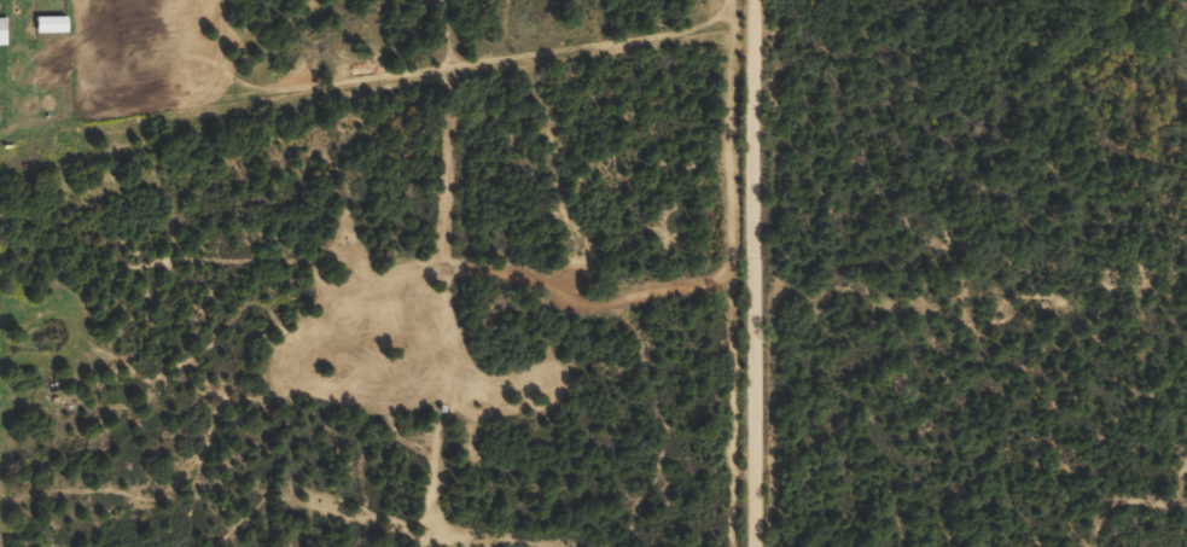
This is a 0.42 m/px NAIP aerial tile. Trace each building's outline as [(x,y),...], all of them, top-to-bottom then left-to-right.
[(64,41),(64,26),(29,27),(30,42),(64,41)]
